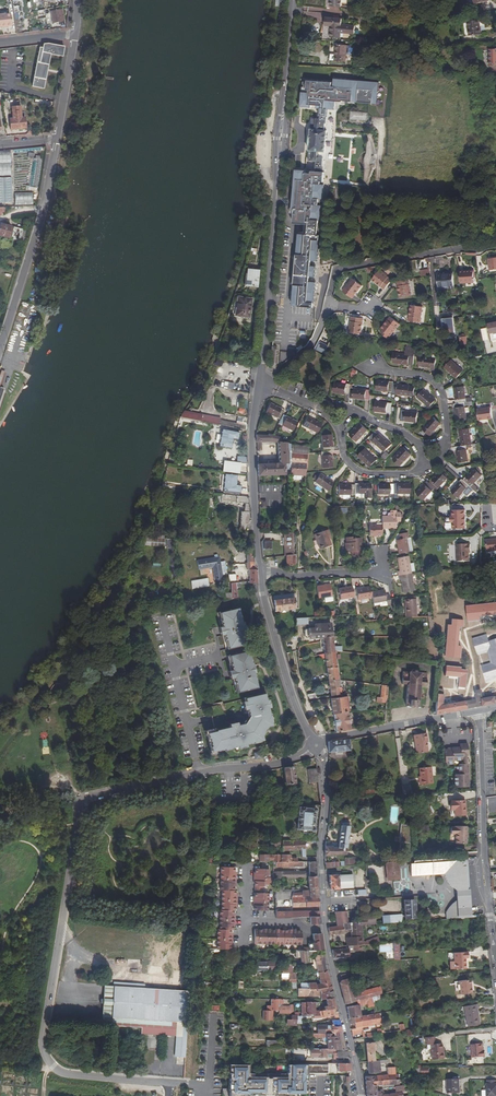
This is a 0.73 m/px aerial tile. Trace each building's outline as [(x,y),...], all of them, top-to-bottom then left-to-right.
[(13,9),(19,9),(19,18),(21,18),(21,0),(13,0),(13,9)] [(52,23),(64,21),(61,9),(50,11),(52,23)] [(0,12),(0,23),(10,22),(9,11),(0,12)] [(341,25),(342,19),(325,18),(325,21),(323,21),(322,37),(340,38),(340,33),(354,35),(355,26),(341,25)] [(470,36),(481,34),(479,20),(468,22),(470,36)] [(47,43),(44,44),(43,48),(40,47),(33,86),(44,88),(50,54),(63,56),(64,46),(47,43)] [(335,60),(346,61),(347,46),(336,45),(335,60)] [(376,104),(378,83),(334,79),(333,87),(331,87),(332,82),(307,80),(307,90),(309,90),(309,93),(302,92),(300,107),(310,108),(310,105),(316,106),(316,108),(320,109),(319,120),(311,119),(307,161),(316,162),(315,172),(311,172),(310,174),(304,174),(305,172),(296,172),(296,178),(295,177),(295,182),(293,208),(294,208),(292,224),(307,225),(308,220),(318,221),(320,221),(321,206),(317,206),(318,200),(322,200),(323,185),(319,185),(320,182),(322,183),(323,173),(321,173),(322,167),(323,159),(316,158),(317,152),(324,153),(326,131),(324,131),(325,124),(326,124),(326,117),(327,110),(328,110),(334,110),(335,102),(342,103),(342,102),(376,104)] [(13,119),(9,119),(11,129),(26,127),(25,117),(22,118),(20,106),(12,107),(13,119)] [(367,113),(351,111),(350,120),(367,121),(367,113)] [(11,164),(10,150),(0,151),(0,166),(11,164)] [(38,191),(39,184),(42,160),(40,160),(41,157),(38,156),(36,156),(36,159),(34,159),(30,187),(29,189),(38,191)] [(296,172),(305,172),(305,171),(295,170),(292,208),(293,208),(295,182),(295,177),(296,178),(296,172)] [(0,178),(0,203),(12,203),(12,177),(0,178)] [(14,193),(14,205),(32,205),(32,193),(14,193)] [(308,220),(307,225),(307,226),(305,226),(304,234),(307,234),(306,235),(298,234),(292,306),(313,308),(313,304),(314,304),(316,283),(309,282),(309,277),(315,278),(316,267),(310,267),(311,262),(317,262),(319,241),(318,241),(319,237),(316,236),(318,221),(308,220)] [(19,241),(22,230),(0,224),(0,225),(0,236),(19,241)] [(259,271),(249,270),(249,274),(248,286),(258,287),(259,271)] [(392,280),(379,270),(372,280),(385,290),(392,280)] [(460,271),(460,283),(474,282),(473,270),(460,271)] [(439,287),(438,274),(438,272),(436,272),(437,290),(454,289),(454,285),(439,287)] [(453,273),(438,274),(439,287),(454,285),(453,273)] [(362,286),(353,278),(343,291),(352,298),(362,286)] [(411,295),(408,280),(397,282),(400,297),(411,295)] [(238,304),(236,315),(249,317),(252,299),(237,297),(236,303),(238,304)] [(30,307),(23,305),(17,322),(24,324),(30,307)] [(411,305),(408,321),(420,323),(422,307),(411,305)] [(449,333),(455,332),(453,315),(442,316),(444,328),(445,330),(448,330),(449,333)] [(363,318),(351,317),(349,333),(361,334),(363,318)] [(400,324),(390,317),(381,329),(383,331),(389,336),(390,337),(400,324)] [(319,341),(316,350),(325,354),(329,346),(319,341)] [(404,364),(404,365),(413,366),(415,346),(406,344),(405,355),(393,353),(392,363),(404,364)] [(276,369),(278,349),(276,347),(272,346),(270,368),(276,369)] [(420,357),(419,366),(431,367),(431,370),(435,371),(436,358),(432,357),(432,358),(420,357)] [(217,359),(215,365),(221,367),(223,361),(217,359)] [(451,360),(444,367),(453,375),(453,376),(456,379),(463,371),(460,368),(451,360)] [(377,380),(376,390),(388,391),(388,392),(392,392),(393,383),(393,382),(389,381),(389,382),(377,380)] [(224,382),(223,388),(232,390),(234,383),(224,382)] [(334,383),(333,392),(345,393),(345,394),(349,394),(350,388),(350,384),(346,384),(334,383)] [(409,386),(397,384),(393,383),(392,392),(392,394),(396,394),(408,395),(409,386)] [(463,386),(454,388),(456,400),(455,400),(456,404),(464,403),(466,403),(466,399),(465,398),(465,399),(463,386)] [(365,399),(366,390),(354,389),(354,388),(350,388),(349,394),(349,398),(353,398),(365,399)] [(429,407),(435,400),(426,392),(423,389),(416,397),(420,400),(429,407)] [(375,402),(374,411),(386,413),(390,414),(391,403),(387,403),(375,402)] [(456,420),(466,419),(464,407),(465,407),(464,405),(464,403),(456,404),(454,404),(454,408),(455,408),(456,420)] [(270,404),(266,412),(277,417),(277,418),(280,420),(283,414),(285,410),(281,409),(270,404)] [(491,407),(478,409),(479,420),(492,418),(491,407)] [(416,422),(418,413),(406,411),(402,410),(400,421),(404,421),(416,422)] [(202,414),(184,411),(180,417),(201,421),(202,417),(202,414)] [(293,431),(297,422),(286,417),(286,416),(283,414),(280,420),(278,424),(282,426),(282,425),(293,431)] [(237,424),(247,426),(248,418),(238,416),(237,424)] [(247,430),(247,426),(237,424),(202,417),(201,421),(247,430)] [(307,417),(303,425),(314,431),(313,431),(317,433),(322,424),(318,422),(318,423),(307,417)] [(423,429),(430,436),(438,426),(438,427),(441,423),(433,417),(430,420),(423,429)] [(367,430),(360,423),(352,432),(349,435),(357,442),(359,439),(367,430)] [(468,428),(459,430),(461,442),(461,446),(466,445),(471,444),(471,440),(470,440),(468,428)] [(239,432),(222,429),(218,446),(231,449),(233,439),(238,440),(239,432)] [(384,452),(391,445),(382,437),(382,436),(379,433),(372,441),(375,444),(376,443),(384,452)] [(279,443),(280,464),(258,465),(257,465),(258,476),(286,475),(285,467),(289,467),(289,464),(288,444),(288,443),(281,443),(282,438),(275,436),(268,434),(268,435),(256,435),(256,442),(257,443),(261,442),(272,442),(279,443)] [(331,435),(322,435),(323,448),(322,448),(323,452),(331,451),(333,451),(333,447),(332,447),(331,435)] [(370,439),(367,442),(381,455),(383,453),(370,439)] [(292,444),(291,453),(291,462),(307,463),(308,446),(307,446),(292,444)] [(458,463),(467,461),(466,449),(466,445),(461,446),(455,447),(456,451),(458,463)] [(393,459),(400,466),(408,457),(409,457),(411,454),(404,447),(401,450),(393,459)] [(364,449),(358,456),(367,464),(367,465),(370,467),(377,460),(374,457),(373,457),(364,449)] [(323,468),(332,467),(331,455),(332,455),(331,451),(323,452),(321,452),(321,456),(322,456),(323,468)] [(307,463),(291,462),(290,474),(305,476),(307,463)] [(469,486),(470,487),(473,484),(481,475),(474,469),(466,477),(463,480),(469,486)] [(435,488),(436,490),(439,487),(447,478),(440,471),(432,480),(429,483),(435,488)] [(236,485),(237,475),(224,473),(223,491),(240,493),(241,485),(236,485)] [(320,474),(315,481),(325,488),(324,489),(328,491),(334,483),(330,480),(330,481),(320,474)] [(451,491),(458,498),(466,489),(469,486),(463,480),(462,479),(459,482),(451,491)] [(416,493),(423,500),(426,497),(431,491),(432,491),(435,488),(429,483),(427,481),(424,484),(425,484),(416,493)] [(371,493),(371,484),(359,484),(359,483),(354,483),(355,485),(355,494),(357,494),(359,494),(359,493),(364,493),(364,496),(364,498),(371,498),(371,493)] [(398,493),(410,493),(410,484),(398,484),(398,483),(394,483),(394,484),(394,494),(398,494),(398,493)] [(390,485),(377,484),(377,494),(390,494),(394,494),(394,484),(390,484),(390,485)] [(338,485),(338,495),(350,495),(355,495),(355,494),(355,485),(350,485),(338,485)] [(434,494),(431,491),(426,497),(429,499),(434,494)] [(250,512),(249,497),(239,496),(223,494),(222,494),(222,495),(222,501),(245,504),(244,512),(241,511),(239,525),(241,526),(240,530),(242,532),(246,533),(246,532),(248,527),(251,525),(249,512),(250,512)] [(382,525),(382,529),(387,529),(387,527),(396,527),(396,522),(400,522),(400,518),(400,514),(400,512),(396,513),(396,510),(390,510),(390,516),(382,516),(382,525)] [(451,529),(464,528),(464,522),(464,516),(464,510),(451,510),(451,516),(450,516),(449,517),(450,521),(450,522),(451,522),(451,529)] [(382,529),(382,525),(369,525),(369,536),(382,536),(382,529)] [(331,545),(329,539),(331,538),(328,529),(314,534),(316,539),(315,539),(317,544),(318,544),(320,549),(331,545)] [(407,538),(408,538),(407,532),(399,534),(400,539),(396,540),(399,554),(409,552),(407,538)] [(293,544),(293,533),(288,533),(284,533),(285,556),(286,556),(294,555),(293,544)] [(356,538),(356,536),(346,537),(346,543),(345,543),(346,552),(351,552),(352,556),(362,555),(361,549),(360,550),(359,547),(360,547),(360,544),(362,544),(361,538),(356,538)] [(486,540),(488,552),(495,551),(495,539),(486,540)] [(224,543),(233,556),(238,553),(230,540),(224,543)] [(470,552),(470,544),(457,545),(457,562),(469,561),(469,553),(470,552)] [(255,562),(254,552),(246,552),(247,563),(255,562)] [(295,565),(295,555),(294,555),(286,556),(287,566),(288,566),(290,566),(292,566),(293,566),(294,566),(295,565)] [(398,576),(412,573),(409,556),(397,558),(399,571),(397,571),(398,576)] [(212,568),(214,580),(223,579),(219,557),(197,560),(198,570),(212,568)] [(250,581),(250,584),(253,583),(258,583),(257,570),(249,570),(249,573),(250,581)] [(400,580),(403,593),(415,591),(412,573),(398,576),(399,580),(400,580)] [(191,581),(192,589),(209,587),(207,578),(191,581)] [(250,584),(250,581),(236,583),(237,590),(242,590),(241,584),(250,584)] [(237,590),(236,583),(231,583),(231,593),(224,593),(224,601),(239,599),(237,590)] [(332,596),(330,584),(316,587),(318,598),(332,596)] [(352,586),(339,589),(340,600),(354,597),(352,586)] [(358,600),(372,597),(371,592),(370,586),(356,589),(358,600)] [(385,589),(371,592),(372,597),(373,604),(379,603),(386,601),(387,606),(391,605),(389,594),(386,595),(385,589)] [(299,594),(273,597),(273,600),(295,598),(296,609),(299,608),(299,594)] [(296,609),(295,598),(273,600),(275,612),(292,609),(292,612),(296,612),(296,609)] [(406,618),(417,617),(416,599),(406,600),(406,607),(405,607),(406,618)] [(467,606),(469,615),(467,615),(468,622),(481,620),(480,615),(495,613),(495,602),(467,606)] [(242,622),(238,608),(230,610),(230,611),(227,611),(227,610),(226,610),(226,609),(224,610),(225,611),(216,613),(220,627),(221,635),(225,650),(247,645),(243,630),(244,630),(242,622)] [(429,616),(428,616),(429,623),(431,636),(436,636),(433,616),(429,616)] [(295,619),(295,626),(307,625),(308,618),(295,619)] [(462,627),(463,620),(450,619),(450,625),(446,624),(444,656),(460,657),(461,646),(455,645),(457,627),(462,627)] [(330,636),(333,636),(331,623),(315,624),(315,628),(308,629),(306,629),(304,631),(304,637),(305,638),(309,638),(322,638),(324,638),(325,637),(330,636)] [(474,638),(478,654),(488,651),(492,662),(481,665),(486,681),(495,678),(495,639),(489,641),(487,634),(474,638)] [(334,647),(333,636),(330,636),(325,637),(324,638),(322,638),(324,654),(335,652),(335,651),(334,647)] [(248,651),(226,656),(229,671),(231,678),(234,693),(243,691),(243,690),(246,689),(246,690),(256,688),(253,673),(254,673),(252,666),(251,666),(248,651)] [(335,653),(335,652),(324,654),(325,658),(328,681),(339,679),(335,653)] [(458,677),(457,687),(465,687),(466,670),(460,669),(461,667),(445,666),(444,676),(458,677)] [(411,671),(410,672),(403,671),(402,684),(408,685),(406,706),(408,706),(408,707),(417,707),(419,707),(420,685),(426,686),(427,673),(419,673),(419,672),(419,671),(418,671),(418,670),(417,669),(416,669),(415,669),(414,669),(413,669),(412,670),(411,671)] [(328,681),(330,689),(331,696),(342,695),(341,687),(342,687),(341,685),(340,685),(339,682),(339,680),(339,679),(328,681)] [(481,697),(481,691),(475,692),(475,699),(465,701),(442,705),(443,697),(443,690),(437,689),(437,694),(435,715),(474,707),(476,707),(481,706),(481,699),(481,697)] [(262,694),(242,698),(242,702),(243,710),(244,710),(246,717),(248,716),(248,719),(248,725),(245,724),(245,723),(238,724),(238,723),(230,725),(230,726),(215,729),(216,730),(207,732),(208,738),(209,738),(211,745),(210,745),(211,751),(223,749),(224,749),(231,748),(231,747),(238,745),(246,744),(253,742),(253,743),(260,742),(260,741),(263,740),(262,735),(260,734),(264,726),(267,727),(271,726),(270,723),(271,722),(269,715),(268,715),(266,708),(264,701),(262,694)] [(331,698),(333,714),(348,711),(349,711),(348,696),(331,698)] [(495,703),(495,696),(493,696),(481,699),(481,706),(495,703)] [(333,714),(336,732),(351,729),(348,711),(333,714)] [(426,733),(413,735),(416,754),(428,752),(426,743),(426,739),(427,739),(426,733)] [(378,735),(369,736),(371,747),(379,746),(378,735)] [(352,750),(351,739),(349,740),(329,742),(328,742),(329,752),(352,750)] [(460,760),(463,759),(463,756),(468,756),(467,744),(460,744),(460,747),(451,748),(451,750),(444,751),(446,763),(453,763),(453,760),(460,760)] [(456,775),(455,777),(455,787),(469,787),(469,782),(465,782),(465,779),(467,779),(467,775),(469,775),(468,764),(462,764),(459,765),(459,775),(456,775)] [(293,766),(283,768),(286,785),(296,784),(293,766)] [(421,785),(433,783),(431,767),(419,768),(420,776),(421,785)] [(318,782),(317,768),(308,769),(309,783),(312,783),(318,782)] [(410,785),(402,786),(403,794),(411,794),(410,785)] [(374,790),(353,791),(354,798),(382,796),(382,788),(374,788),(374,790)] [(450,801),(450,816),(465,816),(465,807),(463,807),(463,801),(450,801)] [(305,808),(299,808),(297,829),(303,830),(311,830),(312,831),(313,831),(315,830),(315,829),(314,828),(315,812),(316,811),(316,810),(315,808),(313,808),(313,809),(305,809),(305,808)] [(409,843),(410,825),(400,824),(399,842),(409,843)] [(332,855),(346,855),(347,848),(349,825),(341,825),(339,844),(339,847),(333,848),(333,846),(325,846),(325,856),(332,856),(332,855)] [(455,844),(466,844),(466,826),(455,826),(455,827),(450,827),(450,834),(455,834),(455,844)] [(305,840),(292,841),(292,850),(301,850),(301,857),(302,857),(306,857),(305,849),(305,840)] [(282,846),(282,851),(292,851),(292,850),(292,841),(283,841),(282,841),(283,846),(282,846)] [(345,858),(345,861),(340,861),(341,867),(345,866),(351,865),(351,858),(345,858)] [(413,861),(413,863),(410,864),(411,876),(425,875),(425,873),(443,872),(446,879),(448,882),(452,886),(457,890),(468,890),(466,858),(413,861)] [(317,862),(309,862),(309,871),(309,875),(308,875),(308,871),(281,872),(270,872),(270,873),(270,878),(274,878),(273,878),(279,878),(308,877),(317,877),(317,876),(317,866),(317,862)] [(385,863),(387,881),(400,880),(398,862),(385,863)] [(234,868),(221,868),(221,891),(222,891),(222,910),(221,910),(220,929),(218,929),(218,950),(230,950),(230,943),(232,943),(232,936),(231,936),(231,930),(233,930),(233,924),(235,924),(235,916),(233,916),(233,911),(235,911),(235,905),(236,905),(237,897),(235,897),(235,891),(233,891),(234,883),(235,883),(235,876),(234,876),(234,868)] [(269,870),(254,869),(254,874),(253,874),(253,882),(254,882),(254,898),(253,898),(253,906),(254,906),(254,911),(268,911),(268,894),(262,894),(262,887),(263,887),(263,885),(267,885),(267,883),(274,883),(273,878),(274,878),(270,878),(270,873),(269,870)] [(329,875),(330,889),(339,889),(339,888),(353,887),(352,875),(338,876),(338,875),(329,875)] [(318,888),(317,877),(308,877),(309,888),(318,888)] [(318,897),(318,888),(309,888),(309,890),(302,891),(302,892),(296,893),(293,893),(291,898),(318,897)] [(468,890),(457,890),(457,894),(457,895),(469,906),(469,893),(468,890)] [(293,893),(294,891),(275,892),(275,894),(275,900),(291,899),(291,898),(293,893)] [(470,917),(469,906),(457,895),(458,900),(452,904),(449,908),(446,913),(447,919),(470,917)] [(319,906),(318,897),(291,898),(291,899),(292,907),(319,906)] [(416,918),(414,900),(404,900),(405,919),(416,918)] [(276,912),(276,918),(290,918),(310,917),(320,917),(319,911),(314,911),(299,911),(282,912),(282,910),(276,910),(276,912)] [(333,912),(335,926),(342,925),(342,923),(346,923),(345,911),(333,912)] [(401,915),(382,916),(383,922),(383,923),(402,922),(401,915)] [(367,919),(359,920),(359,922),(358,922),(346,923),(342,923),(342,925),(335,926),(328,927),(329,935),(344,933),(344,932),(344,930),(348,929),(348,932),(351,931),(352,937),(346,937),(347,946),(361,945),(365,945),(364,941),(363,941),(361,941),(360,925),(361,925),(367,925),(367,919)] [(254,930),(254,944),(301,944),(302,934),(299,931),(296,931),(296,929),(292,929),(292,930),(289,930),(289,931),(279,931),(279,930),(275,930),(275,931),(270,931),(270,929),(263,929),(263,930),(258,930),(254,930)] [(308,943),(308,951),(309,951),(313,951),(316,951),(324,951),(323,943),(322,936),(322,934),(313,935),(313,943),(308,943)] [(331,947),(333,958),(349,957),(349,952),(354,952),(354,951),(362,950),(361,945),(347,946),(346,946),(331,947)] [(299,951),(296,951),(296,957),(301,957),(301,963),(307,963),(307,962),(309,962),(308,957),(308,951),(299,951)] [(468,958),(468,952),(454,953),(455,969),(466,968),(465,958),(468,958)] [(318,973),(327,970),(324,955),(315,954),(318,972),(318,973)] [(280,970),(280,961),(268,961),(268,968),(276,968),(276,970),(280,970)] [(328,976),(327,970),(318,973),(319,978),(320,980),(321,984),(330,982),(328,976)] [(352,989),(348,973),(341,975),(342,980),(341,980),(339,983),(344,1004),(355,1001),(356,1001),(372,997),(382,994),(380,986),(361,991),(360,987),(352,989)] [(472,993),(470,979),(459,981),(461,994),(472,993)] [(403,989),(401,981),(394,983),(395,991),(403,989)] [(332,988),(330,982),(321,984),(323,990),(332,988)] [(185,1057),(189,991),(106,985),(103,1025),(141,1027),(141,1034),(177,1035),(176,1056),(185,1057)] [(335,997),(333,991),(325,992),(326,999),(333,997),(335,997)] [(333,997),(326,999),(328,1006),(324,1006),(325,1010),(336,1007),(333,997)] [(372,997),(356,1001),(357,1005),(359,1005),(359,1006),(367,1004),(373,1003),(372,997)] [(283,1004),(283,999),(271,999),(271,1006),(267,1006),(267,1010),(278,1010),(278,1004),(283,1004)] [(314,1002),(301,1002),(301,1016),(315,1016),(320,1016),(320,1011),(315,1011),(314,1002)] [(467,1027),(479,1025),(476,1004),(464,1006),(467,1027)] [(280,1013),(290,1013),(293,1011),(292,1005),(290,1006),(290,1008),(290,1010),(281,1010),(280,1010),(280,1013)] [(359,1006),(359,1005),(357,1005),(347,1007),(349,1019),(360,1017),(361,1017),(361,1016),(359,1006)] [(323,1015),(324,1018),(334,1015),(334,1018),(339,1018),(338,1015),(336,1007),(325,1010),(320,1011),(320,1016),(323,1015)] [(361,1017),(360,1017),(362,1026),(376,1024),(381,1023),(379,1013),(369,1015),(361,1016),(361,1017)] [(362,1026),(360,1017),(349,1019),(348,1019),(350,1024),(354,1023),(355,1028),(351,1029),(352,1035),(359,1034),(363,1031),(361,1027),(362,1026)] [(317,1025),(317,1033),(326,1033),(327,1033),(335,1032),(342,1032),(339,1020),(332,1020),(333,1026),(320,1025),(317,1025)] [(327,1037),(328,1049),(336,1049),(345,1049),(342,1032),(335,1032),(335,1036),(332,1037),(332,1034),(327,1033),(326,1033),(327,1037)] [(426,1045),(430,1045),(432,1059),(444,1058),(444,1052),(443,1052),(442,1048),(441,1043),(435,1044),(434,1036),(426,1037),(426,1045)] [(377,1050),(377,1045),(376,1044),(376,1042),(375,1042),(366,1043),(367,1062),(375,1061),(375,1059),(374,1051),(377,1050)] [(473,1058),(484,1057),(483,1043),(472,1044),(473,1058)] [(337,1053),(336,1049),(328,1049),(310,1049),(310,1057),(316,1057),(327,1057),(327,1053),(333,1053),(337,1053)] [(336,1059),(335,1058),(344,1057),(344,1060),(349,1060),(348,1057),(346,1049),(345,1049),(336,1049),(337,1053),(333,1053),(334,1059),(336,1059)] [(380,1063),(380,1060),(375,1061),(367,1062),(368,1073),(381,1073),(380,1063)] [(350,1071),(350,1063),(338,1063),(338,1071),(350,1071)] [(229,1095),(249,1095),(288,1095),(307,1095),(307,1073),(328,1073),(328,1065),(288,1064),(288,1072),(287,1072),(287,1073),(249,1073),(249,1064),(230,1064),(229,1095)] [(388,1085),(388,1075),(376,1076),(376,1080),(381,1080),(382,1085),(388,1085)] [(376,1076),(365,1076),(366,1095),(377,1095),(384,1094),(383,1090),(376,1090),(376,1085),(382,1085),(381,1080),(376,1080),(376,1076)] [(461,1093),(460,1079),(447,1080),(448,1093),(461,1093)] [(487,1080),(487,1090),(482,1091),(483,1095),(495,1095),(495,1080),(487,1080)]
